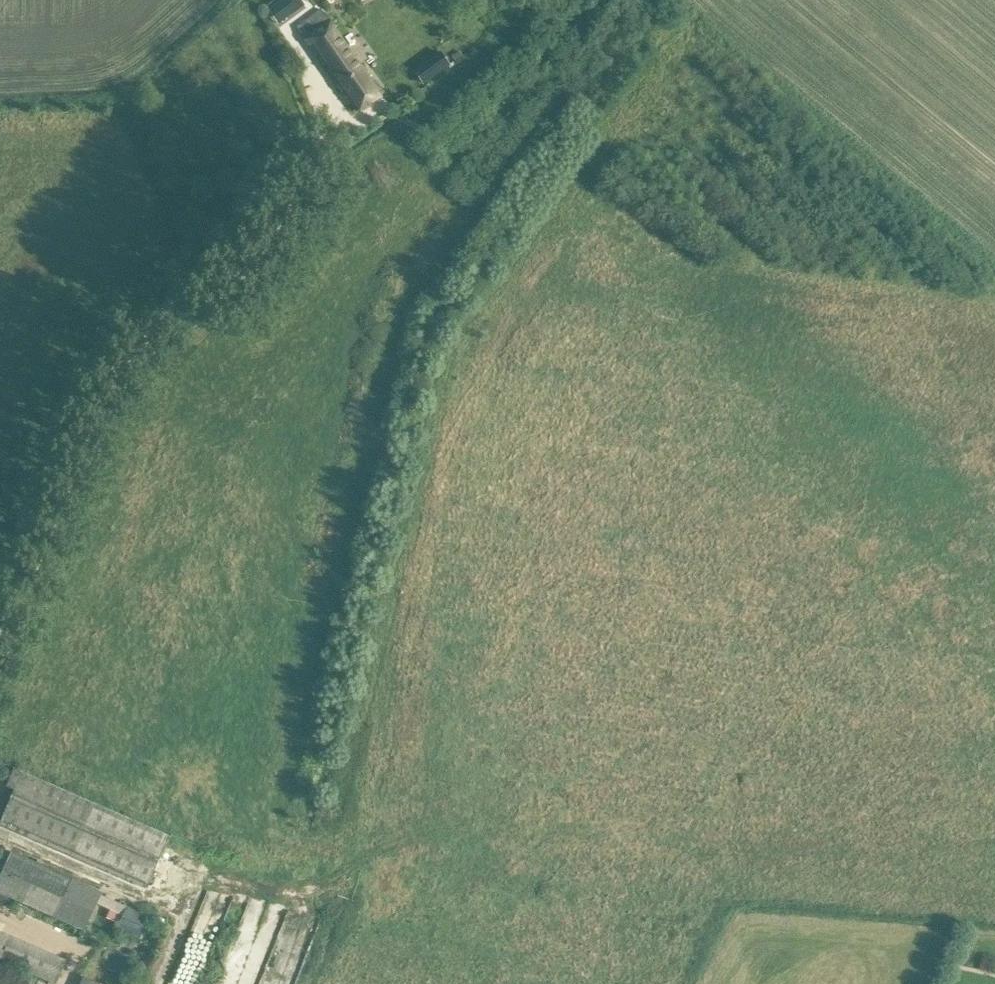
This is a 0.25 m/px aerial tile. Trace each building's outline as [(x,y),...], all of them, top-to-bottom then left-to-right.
[(297,27),(315,52),(358,111),(382,94),(321,9),(297,27)] [(14,769),(6,786),(14,790),(0,824),(147,887),(169,837),(14,769)] [(29,860),(11,851),(0,875),(0,893),(83,932),(101,893),(29,860)] [(148,916),(127,906),(117,927),(138,937),(148,916)] [(53,983),(56,983),(66,960),(0,931),(0,961),(53,983)] [(15,983),(48,983),(19,974),(15,983)]
